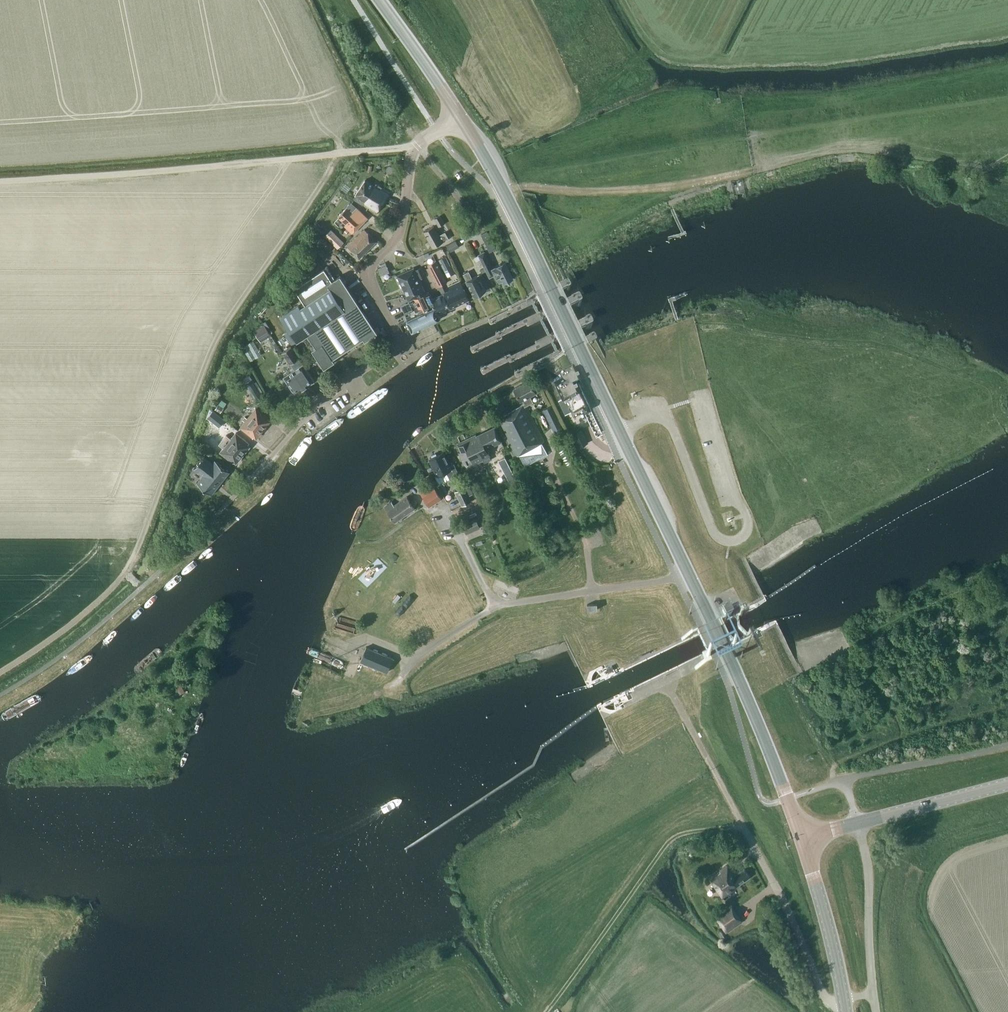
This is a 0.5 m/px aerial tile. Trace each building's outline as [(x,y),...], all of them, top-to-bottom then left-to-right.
[(367,206),(377,212),(390,192),(382,187),(376,183),(375,186),(365,179),(355,195),(356,195),(354,198),(363,204),(364,203),(367,205),(367,206)] [(349,230),(352,233),(367,218),(351,203),(338,217),(346,225),(345,226),(346,228),(349,230)] [(435,218),(439,226),(444,224),(440,216),(435,218)] [(442,241),(449,238),(445,232),(439,235),(434,225),(424,231),(432,247),(443,242),(442,241)] [(325,236),(338,248),(344,242),(331,229),(325,236)] [(347,246),(359,258),(376,241),(364,229),(347,246)] [(485,243),(491,240),(487,231),(481,234),(485,243)] [(450,251),(459,246),(455,239),(446,244),(450,251)] [(490,278),(496,275),(499,282),(503,280),(504,282),(513,277),(505,261),(492,268),(484,252),(478,254),(490,278)] [(439,259),(444,271),(452,267),(446,256),(439,259)] [(427,269),(437,287),(442,285),(447,283),(436,261),(428,265),(429,268),(427,269)] [(380,276),(389,272),(386,265),(385,262),(381,264),(382,267),(378,268),(380,276)] [(422,266),(415,269),(420,278),(426,275),(422,266)] [(419,295),(426,292),(425,291),(414,267),(397,275),(408,300),(419,295)] [(322,269),(294,287),(305,304),(300,307),(298,304),(280,315),(290,330),(285,333),(292,344),(307,334),(316,346),(312,349),(324,367),(335,360),(333,358),(363,338),(365,340),(378,332),(341,274),(330,281),(322,269)] [(466,280),(474,296),(486,290),(478,274),(472,278),(468,271),(464,274),(467,280),(466,280)] [(442,290),(443,293),(450,308),(469,299),(460,281),(449,286),(450,289),(445,292),(442,285),(437,287),(439,291),(442,290)] [(441,316),(439,313),(432,299),(433,299),(430,293),(425,291),(426,292),(419,295),(408,300),(411,306),(403,310),(407,319),(400,323),(405,333),(412,329),(412,330),(441,316)] [(439,313),(450,308),(443,293),(433,299),(432,299),(439,313)] [(283,301),(287,308),(291,305),(287,298),(283,301)] [(271,335),(264,324),(254,331),(260,341),(271,335)] [(253,340),(242,346),(249,361),(261,354),(253,340)] [(283,351),(290,362),(298,357),(291,346),(283,351)] [(290,362),(292,364),(294,368),(296,367),(298,370),(296,371),(298,374),(296,376),(303,387),(314,380),(303,364),(298,357),(290,362)] [(294,368),(292,364),(291,365),(289,366),(292,371),(284,376),(295,393),(303,387),(296,376),(298,374),(296,371),(298,370),(296,367),(294,368)] [(573,369),(554,378),(553,378),(563,398),(558,400),(565,414),(571,411),(573,415),(591,407),(582,389),(582,388),(573,369)] [(245,383),(257,403),(265,398),(261,392),(263,391),(256,381),(254,382),(252,378),(245,383)] [(545,438),(527,405),(533,402),(530,395),(536,392),(529,380),(514,388),(521,400),(523,399),(525,403),(499,417),(512,442),(510,443),(516,454),(517,453),(523,450),(529,462),(547,452),(541,441),(545,438)] [(220,412),(223,408),(218,404),(215,409),(220,412)] [(552,429),(561,424),(552,405),(543,410),(552,429)] [(257,437),(269,422),(267,420),(269,418),(256,407),(240,427),(253,437),(255,435),(257,437)] [(587,412),(599,436),(604,433),(593,409),(587,412)] [(219,425),(223,420),(212,411),(208,416),(219,425)] [(211,424),(207,432),(218,438),(222,430),(211,424)] [(483,450),(479,452),(483,460),(484,462),(491,459),(489,456),(490,456),(486,448),(493,445),(492,442),(500,438),(494,427),(477,436),(483,450)] [(589,442),(582,428),(572,433),(579,447),(589,442)] [(224,433),(221,437),(243,454),(249,447),(247,445),(249,443),(236,432),(231,438),(224,433)] [(483,450),(477,436),(476,434),(457,443),(461,451),(459,452),(466,468),(483,460),(479,452),(483,450)] [(233,462),(235,460),(237,462),(243,454),(221,437),(217,442),(223,448),(220,452),(233,462)] [(204,442),(200,447),(209,455),(213,450),(204,442)] [(443,452),(430,458),(438,474),(446,470),(450,480),(460,476),(454,463),(449,465),(443,452)] [(196,482),(208,491),(215,482),(218,485),(229,472),(230,471),(215,459),(214,460),(215,461),(213,463),(204,456),(205,455),(204,455),(193,468),(194,469),(195,468),(204,475),(198,482),(197,481),(196,482)] [(508,478),(514,475),(505,457),(499,460),(508,478)] [(419,491),(429,507),(442,499),(431,483),(419,491)] [(455,491),(462,506),(472,501),(469,496),(473,494),(469,485),(455,491)] [(384,506),(395,521),(415,508),(407,496),(394,505),(391,501),(384,506)] [(463,524),(467,534),(480,528),(475,518),(463,524)] [(730,611),(723,614),(726,620),(733,617),(730,611)] [(361,661),(387,672),(393,658),(366,647),(361,661)] [(182,680),(177,683),(182,694),(187,691),(182,680)] [(407,692),(395,692),(395,694),(392,695),(393,703),(407,702),(407,692)] [(737,887),(751,877),(744,868),(734,875),(727,865),(709,878),(723,898),(737,888),(737,887)] [(715,914),(727,931),(742,920),(730,904),(715,914)]
